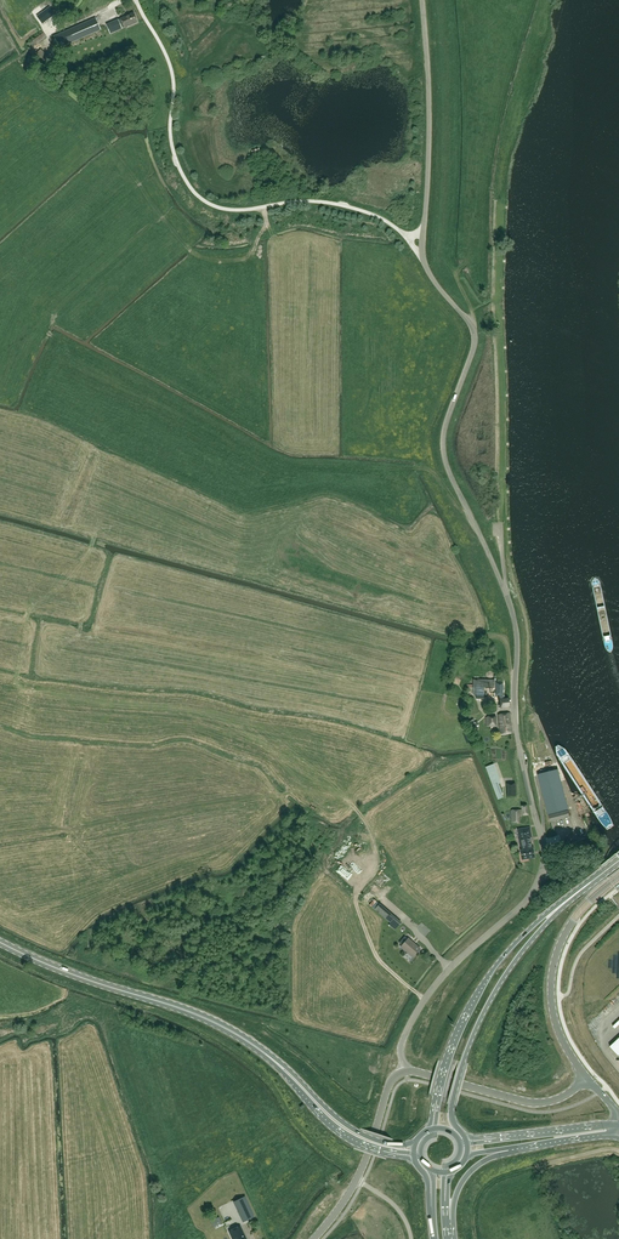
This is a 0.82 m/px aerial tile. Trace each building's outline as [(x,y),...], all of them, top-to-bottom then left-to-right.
[(133,13),(121,18),(121,19),(118,20),(118,19),(106,25),(110,34),(122,29),(122,28),(125,27),(125,28),(137,22),(133,13)] [(59,48),(101,30),(96,18),(54,36),(59,48)] [(47,37),(44,32),(30,42),(33,47),(47,37)] [(41,49),(36,53),(44,62),(49,57),(41,49)] [(57,57),(48,63),(54,71),(63,64),(57,57)] [(484,688),(496,688),(503,688),(503,680),(477,680),(476,699),(484,699),(484,688)] [(496,688),(496,698),(498,698),(499,709),(508,708),(507,699),(503,700),(503,688),(496,688)] [(501,734),(512,732),(510,713),(498,714),(501,734)] [(485,721),(486,726),(496,727),(496,726),(496,725),(496,716),(488,716),(488,717),(486,717),(485,721)] [(485,767),(498,799),(502,798),(502,793),(498,784),(501,783),(493,764),(485,767)] [(549,816),(550,821),(551,822),(570,817),(568,809),(565,796),(564,796),(557,770),(538,775),(548,814),(549,814),(549,816)] [(506,783),(507,796),(516,796),(516,782),(506,783)] [(520,816),(522,816),(522,809),(512,810),(512,823),(520,822),(519,818),(520,816)] [(524,850),(534,848),(532,848),(530,837),(531,837),(529,828),(520,830),(518,830),(521,847),(523,846),(524,850)] [(534,848),(524,850),(521,850),(523,860),(536,857),(534,848)] [(345,853),(339,861),(342,863),(347,855),(345,853)] [(388,925),(395,930),(401,922),(380,904),(375,909),(390,923),(388,925)] [(408,938),(401,946),(413,957),(420,949),(408,938)] [(265,1035),(264,1038),(290,1047),(293,1040),(286,1037),(287,1036),(269,1030),(267,1036),(265,1035)] [(610,1047),(618,1056),(618,1055),(618,1038),(610,1047)] [(244,1221),(252,1217),(254,1216),(245,1196),(234,1201),(243,1222),(244,1221)] [(219,1199),(213,1204),(216,1207),(222,1202),(219,1199)] [(224,1225),(234,1222),(232,1215),(222,1217),(224,1225)] [(219,1217),(211,1221),(213,1226),(221,1222),(219,1217)] [(240,1226),(229,1231),(233,1238),(246,1238),(240,1226)]
